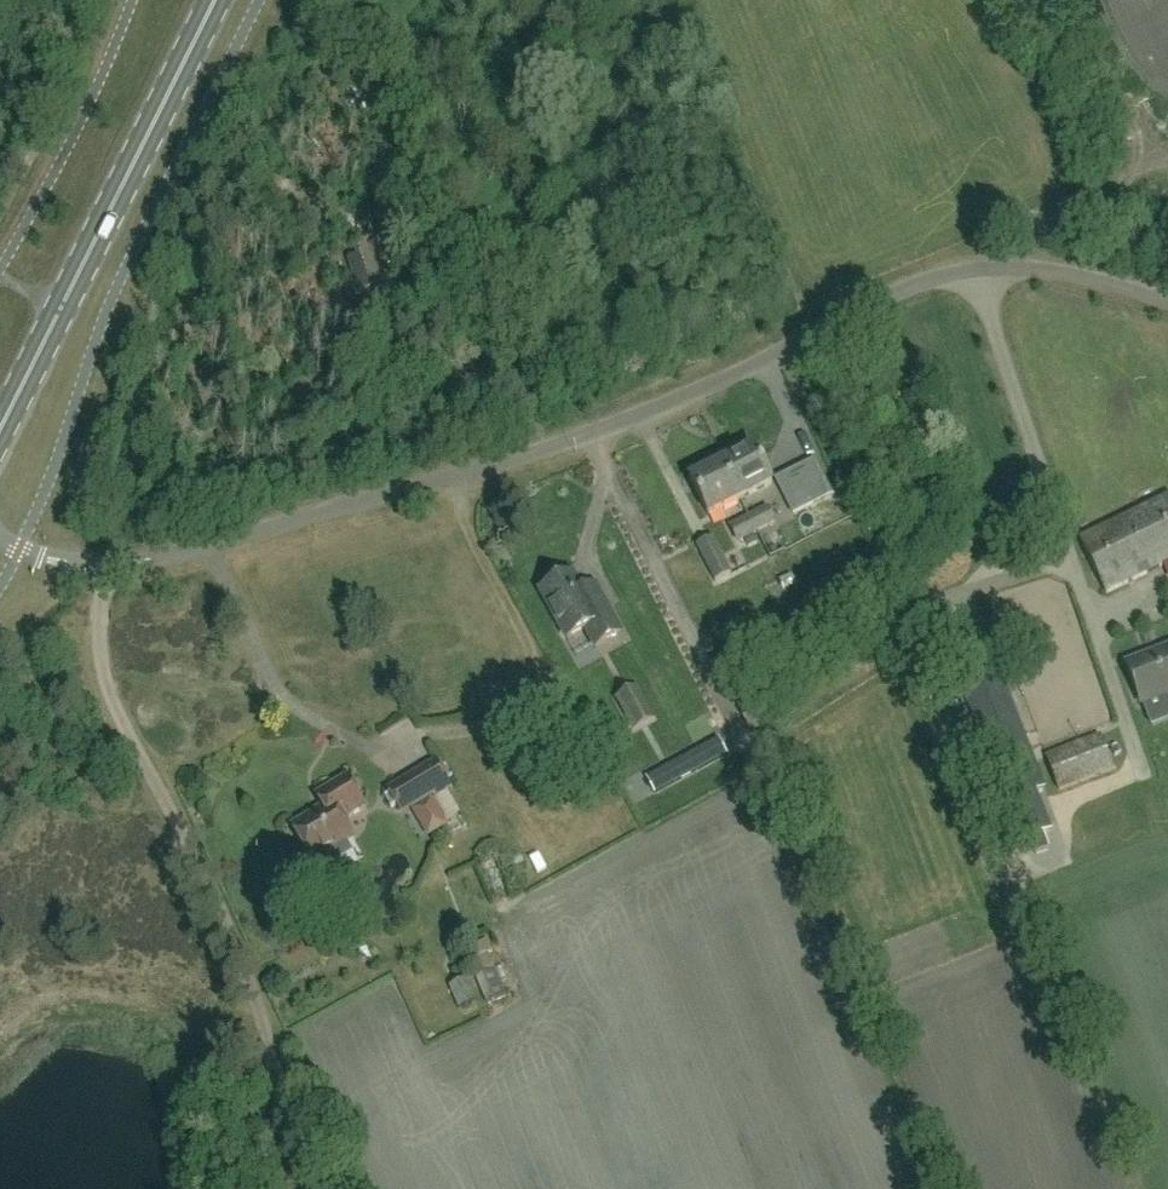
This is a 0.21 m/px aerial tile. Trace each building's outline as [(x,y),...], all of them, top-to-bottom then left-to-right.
[(721,463),(739,500),(771,484),(752,447),(751,447),(751,448),(721,463)] [(707,516),(739,500),(721,463),(690,479),(690,478),(689,479),(707,516)] [(794,471),(775,481),(792,515),(811,505),(794,471)] [(1167,563),(1167,495),(1078,539),(1105,594),(1167,563)] [(757,534),(775,524),(766,507),(748,517),(757,534)] [(737,544),(757,534),(748,517),(728,528),(737,544)] [(714,583),(731,574),(712,537),(694,546),(714,583)] [(572,575),(541,592),(567,639),(586,629),(595,646),(620,633),(595,586),(582,593),(572,575)] [(1167,694),(1167,649),(1125,665),(1140,704),(1167,694)] [(993,658),(955,672),(1004,802),(1042,788),(993,658)] [(526,723),(534,741),(550,734),(542,716),(526,723)] [(1099,736),(1044,757),(1057,791),(1112,770),(1099,736)] [(720,738),(689,756),(698,772),(729,754),(720,738)] [(435,763),(388,791),(401,813),(448,785),(435,763)] [(655,794),(677,782),(668,766),(646,778),(655,794)] [(324,809),(292,828),(312,862),(353,837),(341,819),(363,806),(346,779),(317,797),(324,809)] [(507,998),(495,969),(474,977),(486,1006),(507,998)] [(458,1010),(475,1003),(465,979),(448,985),(458,1010)]
